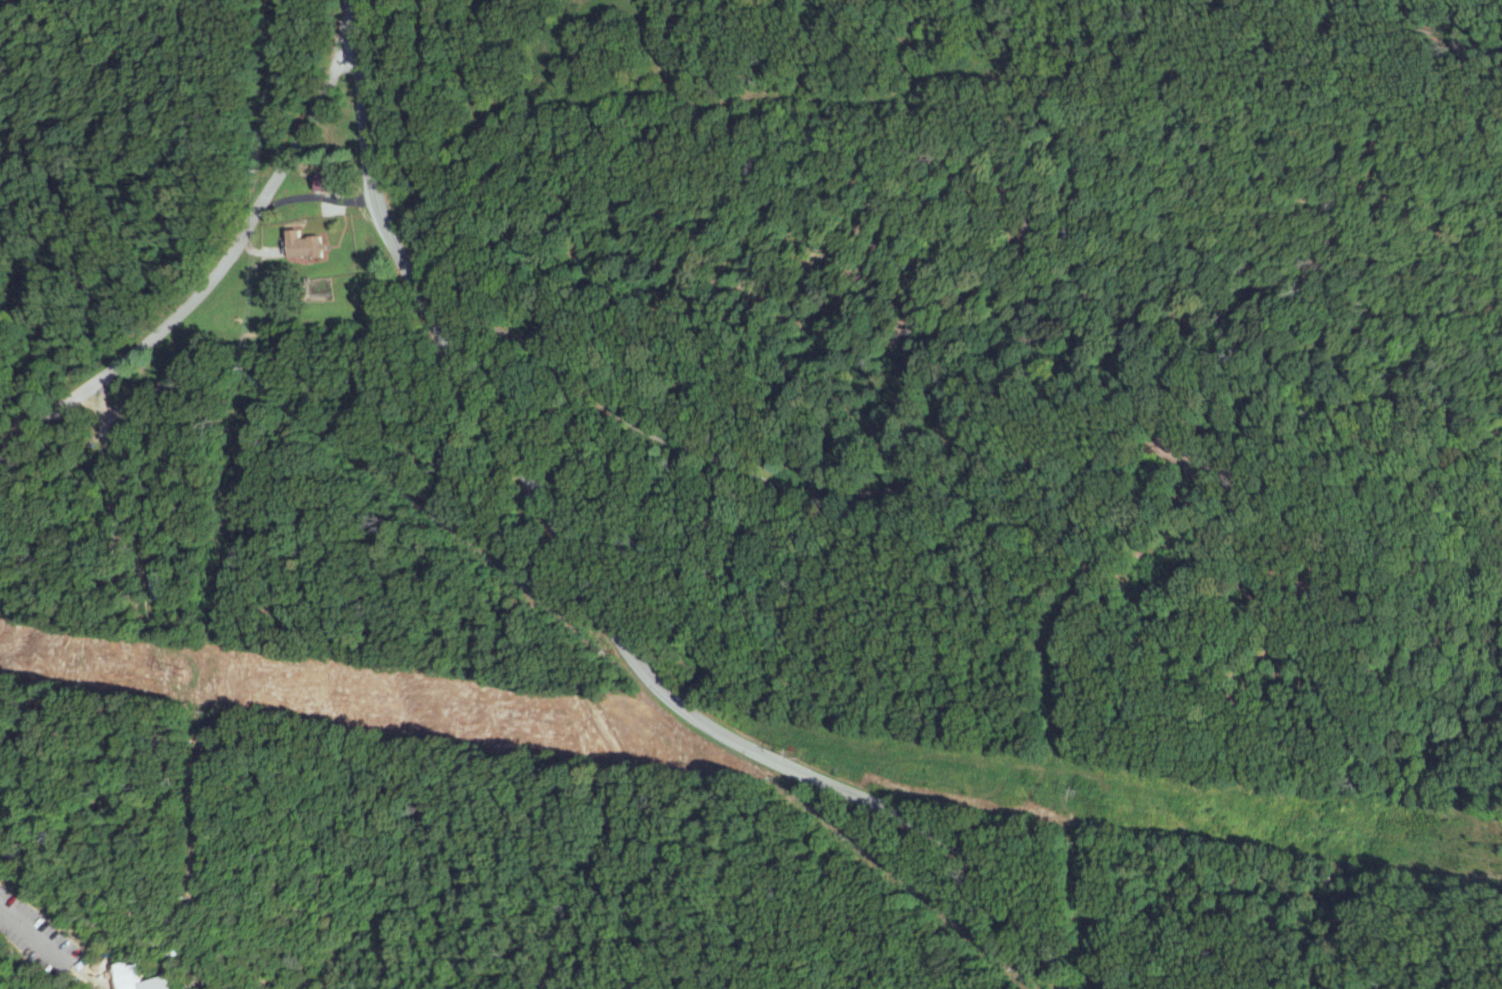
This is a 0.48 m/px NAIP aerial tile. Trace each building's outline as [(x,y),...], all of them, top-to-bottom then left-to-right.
[(344,190),(344,174),(322,174),(321,189),(344,190)] [(294,257),(328,255),(327,235),(305,236),(305,229),(293,229),(294,257)] [(127,988),(179,988),(173,972),(147,982),(140,963),(131,966),(129,960),(117,964),(127,988)]
